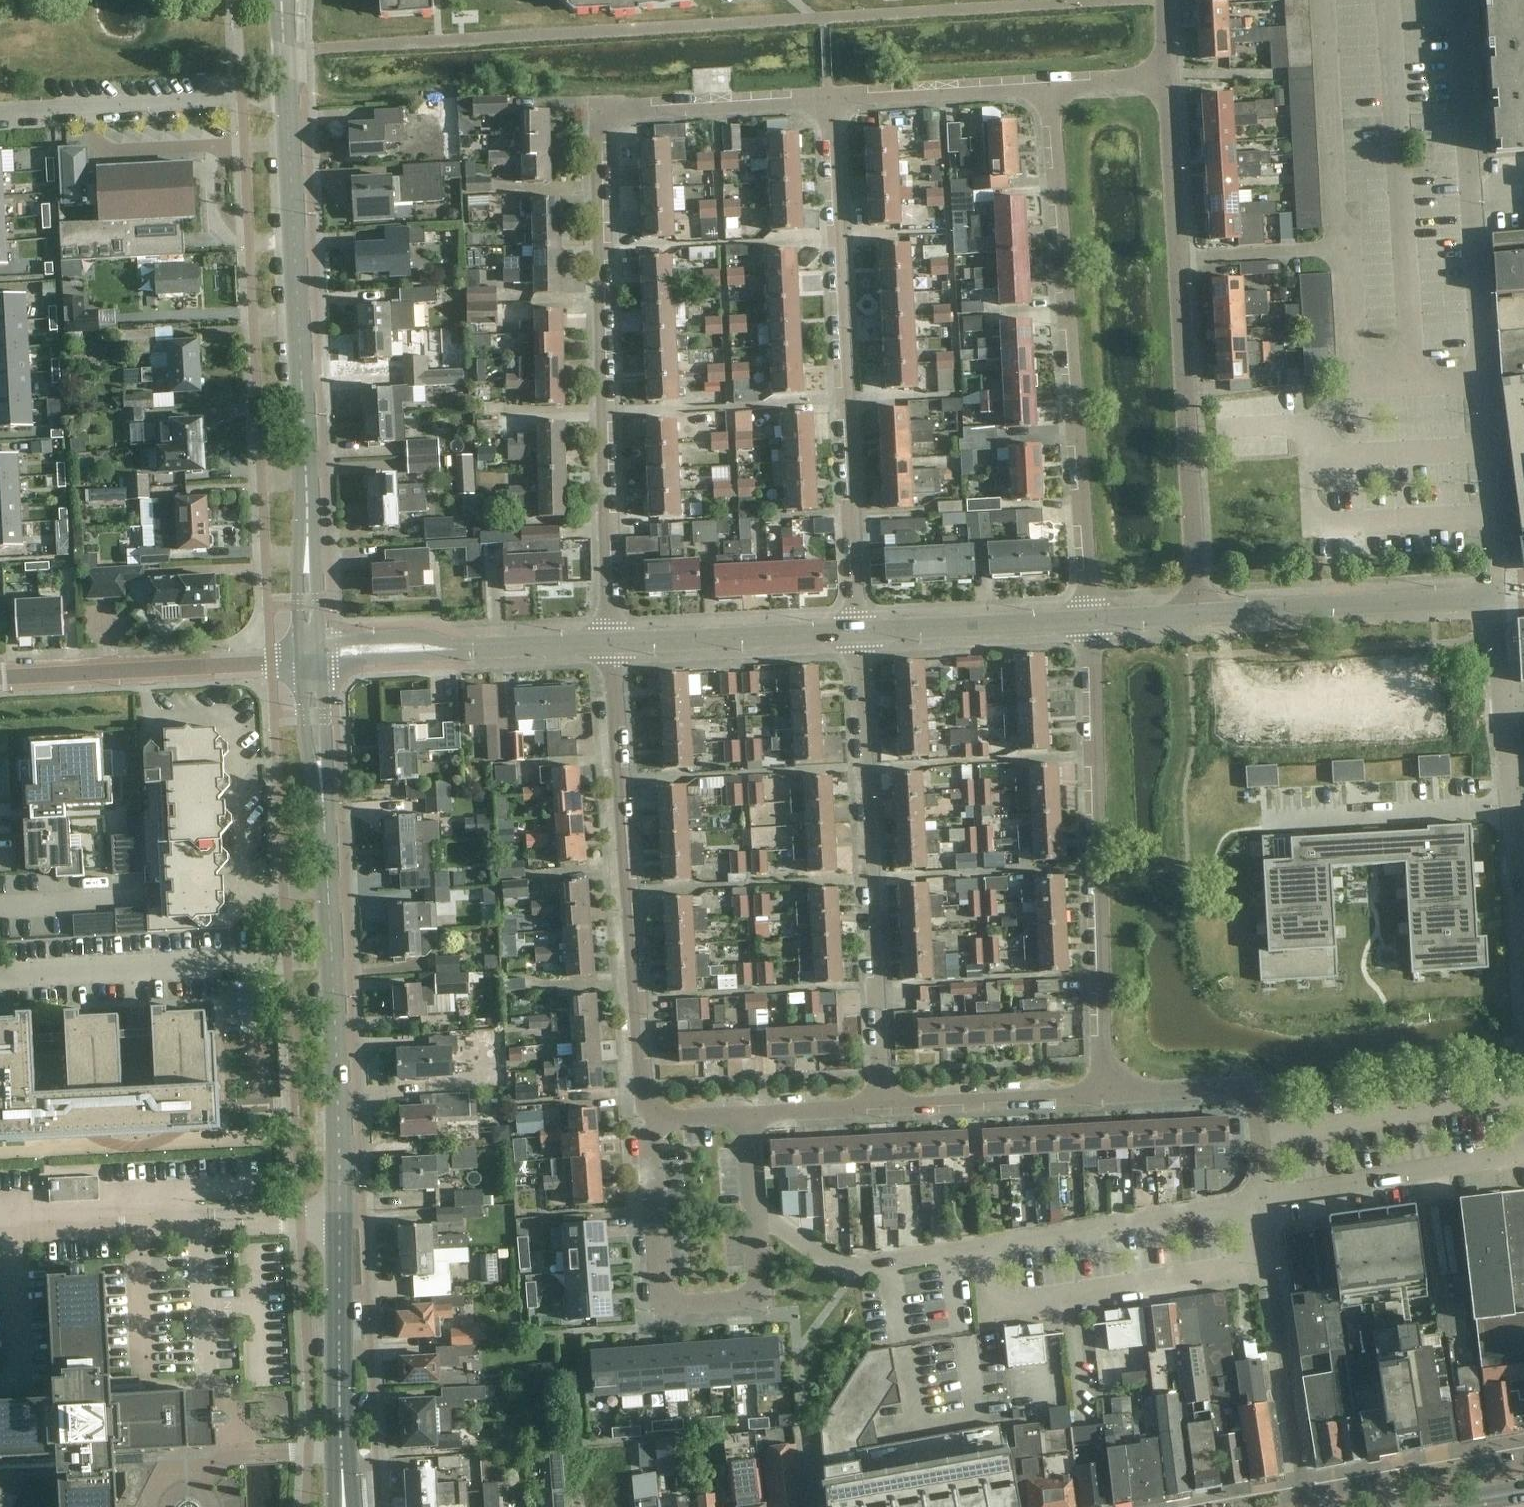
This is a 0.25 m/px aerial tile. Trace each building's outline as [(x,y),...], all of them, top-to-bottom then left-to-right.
[(381,16),(434,13),(433,0),(380,0),(381,16)] [(571,1),(567,6),(574,12),(608,10),(610,10),(610,14),(639,12),(639,8),(695,5),(689,0),(570,0),(571,1)] [(1490,2),(1491,11),(1486,11),(1488,43),(1494,43),(1494,50),(1489,51),(1489,53),(1494,53),(1495,62),(1489,62),(1492,94),(1497,93),(1498,102),(1492,102),(1494,129),(1496,154),(1523,152),(1523,0),(1490,2)] [(1310,14),(1309,2),(1285,3),(1285,15),(1310,14)] [(1228,19),(1227,4),(1198,6),(1200,32),(1253,29),(1253,28),(1252,18),(1228,19)] [(1311,26),(1311,23),(1310,14),(1285,15),(1286,28),(1311,26)] [(1312,39),(1311,26),(1286,28),(1287,40),(1312,39)] [(1197,58),(1202,58),(1202,59),(1230,58),(1230,56),(1235,56),(1235,43),(1263,41),(1262,27),(1253,28),(1253,29),(1200,32),(1201,45),(1197,46),(1197,58)] [(1268,67),(1273,67),(1273,69),(1287,68),(1285,28),(1271,29),(1272,51),(1267,52),(1268,67)] [(1287,40),(1287,53),(1312,52),(1312,39),(1287,40)] [(1313,64),(1312,52),(1287,53),(1288,65),(1313,64)] [(1314,79),(1313,64),(1288,65),(1289,81),(1314,79)] [(1314,91),(1314,87),(1314,79),(1289,81),(1289,93),(1314,91)] [(1275,90),(1276,106),(1286,105),(1285,89),(1275,90)] [(1289,93),(1290,106),(1315,104),(1314,91),(1289,93)] [(1201,117),(1205,117),(1205,120),(1257,117),(1257,120),(1275,119),(1274,99),(1256,100),(1256,102),(1233,103),(1232,94),(1204,96),(1204,106),(1201,106),(1201,117)] [(507,98),(475,98),(475,115),(507,114),(507,98)] [(1290,106),(1291,117),(1316,116),(1315,104),(1290,106)] [(352,157),(386,155),(385,142),(404,141),(403,109),(381,111),(382,122),(350,124),(352,157)] [(523,135),(550,134),(550,110),(513,111),(513,123),(501,123),(501,135),(515,135),(523,135)] [(1317,129),(1316,125),(1316,116),(1291,117),(1292,130),(1317,129)] [(1257,125),(1257,120),(1257,117),(1205,120),(1206,144),(1235,143),(1234,127),(1257,125)] [(1016,121),(983,122),(984,138),(961,139),(961,124),(948,124),(949,152),(961,151),(1017,148),(1017,137),(1020,134),(1019,125),(1016,122),(1016,121)] [(723,126),(724,151),(742,150),(740,125),(723,126)] [(866,130),(867,154),(898,153),(897,128),(866,130)] [(1292,130),(1292,142),(1317,141),(1317,129),(1292,130)] [(760,158),(768,157),(768,159),(799,158),(798,133),(767,135),(767,149),(759,149),(760,158)] [(515,159),(551,158),(550,134),(523,135),(515,135),(515,147),(509,147),(509,151),(504,151),(504,165),(516,165),(515,159)] [(639,141),(640,166),(671,164),(669,140),(639,141)] [(924,142),(924,151),(941,150),(941,141),(924,142)] [(1318,154),(1318,151),(1317,141),(1292,142),(1293,155),(1318,154)] [(27,143),(28,152),(2,154),(3,168),(35,166),(34,143),(27,143)] [(1236,153),(1235,143),(1206,144),(1208,168),(1260,165),(1260,164),(1270,163),(1269,151),(1236,153)] [(697,154),(697,162),(715,161),(714,145),(697,146),(697,154)] [(1018,160),(1017,148),(961,151),(962,165),(978,164),(978,160),(981,160),(982,177),(972,178),(973,190),(974,190),(1009,188),(1008,176),(1019,175),(1019,174),(1022,174),(1022,160),(1018,160)] [(196,218),(196,217),(193,164),(99,169),(99,174),(88,175),(86,150),(58,151),(64,262),(188,255),(186,219),(196,218)] [(942,159),(941,150),(924,151),(925,160),(942,159)] [(504,165),(504,151),(489,151),(489,166),(504,165)] [(721,152),(722,161),(739,160),(738,151),(721,152)] [(899,176),(898,153),(867,154),(869,178),(899,176)] [(1293,155),(1294,165),(1294,166),(1319,166),(1318,154),(1293,155)] [(516,183),(524,183),(551,182),(551,158),(515,159),(516,165),(516,183)] [(769,183),(800,181),(799,158),(768,159),(769,183)] [(46,159),(47,171),(55,171),(54,159),(46,159)] [(739,169),(739,160),(722,161),(722,170),(739,169)] [(715,170),(715,161),(697,162),(698,171),(715,170)] [(467,191),(492,190),(491,177),(472,178),(472,162),(466,162),(467,191)] [(392,177),(353,179),(355,208),(360,214),(361,221),(395,219),(394,204),(444,201),(441,163),(403,165),(404,177),(392,177)] [(672,188),(671,164),(640,166),(641,190),(672,188)] [(1261,176),(1260,165),(1208,168),(1209,192),(1238,190),(1237,178),(1261,176)] [(1319,179),(1319,176),(1319,166),(1294,166),(1294,180),(1319,179)] [(55,171),(47,171),(47,183),(55,183),(55,171)] [(927,189),(927,199),(943,198),(942,174),(929,175),(929,189),(927,189)] [(869,178),(870,202),(900,200),(899,176),(869,178)] [(1294,180),(1295,191),(1320,190),(1319,179),(1294,180)] [(771,207),(801,205),(800,181),(769,183),(771,207)] [(641,190),(643,214),(673,212),(672,188),(641,190)] [(952,211),(959,211),(975,210),(975,203),(974,190),(973,190),(951,191),(952,211)] [(1275,201),(1238,203),(1238,190),(1209,192),(1209,194),(1205,195),(1206,206),(1210,206),(1210,216),(1263,213),(1263,215),(1276,214),(1275,201)] [(1321,203),(1321,202),(1320,190),(1295,191),(1296,204),(1321,203)] [(468,196),(469,205),(490,205),(489,195),(468,196)] [(525,215),(525,223),(561,222),(561,198),(521,199),(522,216),(525,215)] [(943,198),(927,199),(928,218),(924,218),(924,228),(945,227),(943,198)] [(995,199),(996,202),(996,215),(972,216),(972,227),(1026,225),(1025,198),(995,199)] [(724,199),(724,208),(741,207),(741,199),(724,199)] [(699,201),(700,210),(717,209),(716,200),(699,201)] [(902,225),(900,200),(870,202),(871,226),(902,225)] [(1296,204),(1296,217),(1321,216),(1321,203),(1296,204)] [(42,217),(50,217),(50,205),(42,205),(42,217)] [(801,205),(771,207),(772,231),(803,229),(801,205)] [(741,207),(724,208),(726,239),(747,237),(746,227),(742,228),(741,207)] [(809,210),(811,231),(830,230),(828,208),(809,210)] [(718,217),(717,209),(700,210),(700,218),(718,217)] [(674,236),(673,212),(643,214),(644,238),(674,236)] [(1210,216),(1210,220),(1207,220),(1207,230),(1211,230),(1211,241),(1240,239),(1239,225),(1263,224),(1263,215),(1263,213),(1210,216)] [(534,246),(562,246),(561,222),(525,223),(525,215),(522,216),(516,216),(516,229),(525,229),(526,246),(534,246)] [(516,229),(516,216),(497,216),(497,223),(504,223),(504,229),(516,229)] [(1296,217),(1297,230),(1322,228),(1321,216),(1296,217)] [(51,229),(50,217),(42,217),(43,229),(51,229)] [(388,244),(368,246),(356,246),(358,273),(375,272),(375,277),(392,276),(391,257),(411,256),(410,243),(426,242),(425,232),(435,231),(435,225),(409,227),(409,231),(388,233),(388,244)] [(997,236),(998,252),(1028,251),(1026,225),(972,227),(973,237),(997,236)] [(1494,256),(1523,253),(1523,233),(1492,236),(1494,251),(1494,256)] [(932,259),(932,267),(948,266),(948,257),(947,257),(945,235),(924,236),(925,246),(923,246),(924,259),(932,259)] [(749,254),(748,244),(727,245),(727,255),(749,254)] [(881,270),(912,268),(910,244),(880,245),(881,270)] [(527,276),(527,270),(562,269),(562,246),(534,246),(534,257),(503,257),(504,264),(517,264),(518,276),(527,276)] [(719,246),(690,247),(691,260),(719,258),(719,246)] [(767,276),(797,274),(796,249),(765,251),(767,276)] [(975,268),(975,280),(1029,277),(1028,251),(998,252),(999,267),(975,268)] [(1523,292),(1523,253),(1494,256),(1496,295),(1523,292)] [(643,282),(673,281),(672,256),(641,258),(643,282)] [(82,261),(62,262),(63,277),(82,276),(82,261)] [(45,264),(45,276),(54,276),(53,263),(45,264)] [(1266,275),(1265,263),(1241,264),(1241,276),(1266,275)] [(504,283),(535,282),(535,294),(563,293),(562,269),(527,270),(527,276),(518,276),(517,264),(504,264),(504,283)] [(184,293),(187,293),(199,292),(198,266),(160,268),(160,270),(154,270),(155,281),(159,280),(160,294),(168,294),(168,298),(184,297),(184,293)] [(948,266),(932,267),(933,275),(948,275),(948,266)] [(727,269),(728,277),(745,276),(744,267),(727,269)] [(703,269),(703,278),(720,277),(720,268),(703,269)] [(913,292),(912,268),(881,270),(883,294),(913,292)] [(768,299),(799,298),(797,274),(767,276),(768,299)] [(1333,287),(1332,274),(1300,276),(1301,289),(1333,287)] [(745,276),(728,277),(729,286),(745,284),(745,276)] [(721,286),(720,277),(703,278),(703,287),(721,286)] [(1030,304),(1029,277),(975,280),(976,290),(1000,288),(1000,305),(1030,304)] [(1267,290),(1244,291),(1243,279),(1214,281),(1215,306),(1245,305),(1254,305),(1268,304),(1267,290)] [(674,305),(673,281),(643,282),(644,306),(674,305)] [(468,303),(497,303),(497,287),(467,288),(468,303)] [(1301,289),(1302,302),(1334,300),(1333,287),(1301,289)] [(362,331),(362,333),(398,331),(398,332),(414,331),(412,305),(417,304),(417,303),(437,302),(437,288),(400,290),(401,304),(360,306),(361,319),(357,319),(357,331),(362,331)] [(914,316),(913,292),(883,294),(884,317),(914,316)] [(1496,295),(1502,378),(1523,376),(1523,292),(1496,295)] [(26,320),(25,293),(0,295),(0,322),(26,320)] [(769,323),(800,322),(799,298),(768,299),(769,323)] [(85,300),(65,302),(66,334),(98,332),(97,312),(85,312),(85,300)] [(1302,314),(1335,312),(1334,300),(1302,302),(1302,314)] [(984,312),(984,301),(962,302),(963,313),(984,312)] [(498,325),(497,303),(468,303),(469,326),(498,325)] [(1268,314),(1268,304),(1254,305),(1245,305),(1215,306),(1217,331),(1246,330),(1245,315),(1268,314)] [(644,306),(645,330),(675,328),(674,305),(644,306)] [(934,306),(934,314),(951,313),(951,305),(934,306)] [(1301,306),(1286,307),(1287,327),(1302,326),(1301,306)] [(49,319),(57,319),(57,307),(49,307),(49,319)] [(529,335),(563,335),(563,310),(536,311),(536,321),(520,321),(520,329),(520,335),(529,335)] [(1302,314),(1303,326),(1335,325),(1335,312),(1302,314)] [(952,322),(951,313),(934,314),(935,323),(952,322)] [(730,316),(730,324),(747,323),(747,315),(730,316)] [(986,331),(986,315),(963,317),(964,332),(986,331)] [(705,317),(706,326),(723,325),(723,316),(705,317)] [(915,340),(914,316),(884,317),(885,341),(915,340)] [(57,319),(49,319),(50,331),(58,331),(57,319)] [(26,320),(0,322),(0,348),(28,347),(26,320)] [(979,338),(980,349),(1033,346),(1031,320),(1001,321),(1002,336),(979,338)] [(770,347),(801,345),(800,322),(769,323),(770,347)] [(748,332),(747,323),(730,324),(731,333),(748,332)] [(724,334),(723,325),(706,326),(706,335),(724,334)] [(1303,326),(1304,339),(1336,337),(1335,325),(1303,326)] [(677,352),(675,328),(645,330),(646,354),(677,352)] [(154,369),(201,366),(201,364),(203,364),(202,354),(200,355),(199,340),(156,342),(156,329),(115,331),(116,354),(153,353),(150,357),(151,365),(154,367),(154,369)] [(1247,342),(1246,330),(1217,331),(1218,356),(1248,355),(1256,354),(1275,353),(1275,348),(1270,348),(1270,343),(1256,344),(1256,341),(1247,342)] [(398,331),(362,333),(363,360),(366,360),(366,365),(378,364),(377,360),(391,359),(391,344),(399,343),(398,332),(398,331)] [(491,334),(467,335),(468,347),(491,347),(491,334)] [(537,359),(564,358),(563,335),(529,335),(529,343),(523,344),(524,357),(520,357),(520,359),(537,359)] [(1304,339),(1304,351),(1337,350),(1336,337),(1304,339)] [(917,363),(915,340),(885,341),(886,365),(917,363)] [(772,371),(802,369),(801,345),(770,347),(772,371)] [(1003,358),(1004,375),(1034,373),(1033,346),(980,349),(961,350),(961,360),(1003,358)] [(29,373),(28,347),(0,348),(0,375),(29,373)] [(1305,364),(1337,362),(1337,350),(1304,351),(1305,364)] [(646,354),(647,378),(678,376),(677,352),(646,354)] [(937,353),(937,362),(954,361),(954,352),(937,353)] [(1248,355),(1218,356),(1220,382),(1231,381),(1232,392),(1254,391),(1253,379),(1249,379),(1248,364),(1271,363),(1271,358),(1275,358),(1275,353),(1256,354),(1248,355)] [(404,358),(405,373),(429,372),(428,357),(404,358)] [(520,389),(530,389),(529,382),(564,382),(564,358),(537,359),(520,359),(520,374),(520,389)] [(52,372),(60,372),(59,360),(51,360),(52,372)] [(955,369),(954,361),(937,362),(938,370),(955,369)] [(732,363),(733,372),(749,371),(749,362),(732,363)] [(1305,364),(1306,377),(1338,375),(1337,362),(1305,364)] [(918,388),(917,363),(886,365),(887,390),(918,388)] [(708,365),(708,374),(725,373),(725,364),(708,365)] [(171,394),(191,393),(202,392),(201,366),(154,369),(154,367),(142,368),(143,381),(170,380),(171,394)] [(802,369),(772,371),(773,395),(804,394),(802,369)] [(366,404),(366,417),(404,416),(404,415),(403,404),(414,403),(413,388),(464,386),(464,371),(429,372),(405,373),(405,387),(391,388),(391,389),(365,390),(365,393),(360,393),(361,404),(366,404)] [(749,371),(733,372),(733,380),(734,380),(735,403),(759,402),(758,390),(751,390),(749,371)] [(60,372),(52,372),(53,384),(61,384),(60,372)] [(31,400),(29,373),(0,375),(0,402),(31,400)] [(726,382),(725,373),(708,374),(709,383),(704,383),(705,393),(721,392),(720,382),(726,382)] [(980,391),(981,403),(1035,400),(1034,373),(1004,375),(1005,389),(980,391)] [(507,389),(520,389),(520,374),(506,374),(507,389)] [(679,401),(678,376),(647,378),(649,402),(679,401)] [(1523,538),(1523,377),(1502,379),(1523,539),(1523,538)] [(530,392),(537,392),(537,406),(565,406),(564,382),(529,382),(530,389),(530,392)] [(123,395),(124,410),(145,409),(145,408),(154,408),(153,394),(123,395)] [(943,411),(963,410),(962,405),(962,398),(942,400),(943,411)] [(0,402),(0,429),(32,427),(31,400),(0,402)] [(981,412),(1006,411),(1007,428),(1037,427),(1035,400),(981,403),(981,412)] [(974,424),(972,404),(966,404),(962,405),(963,410),(964,425),(974,424)] [(146,421),(145,409),(124,410),(124,422),(146,421)] [(881,411),(882,436),(933,433),(933,419),(909,420),(909,409),(881,411)] [(711,433),(712,442),(729,441),(727,413),(716,414),(716,418),(711,419),(712,431),(716,431),(716,433),(711,433)] [(783,439),(814,438),(813,413),(782,415),(783,439)] [(405,415),(404,415),(404,416),(366,417),(367,444),(370,444),(370,448),(381,448),(380,443),(406,442),(405,415)] [(158,447),(174,446),(205,444),(205,443),(207,443),(206,433),(204,433),(203,419),(173,420),(173,421),(157,422),(158,447)] [(498,419),(477,420),(478,431),(498,430),(498,419)] [(647,446),(678,444),(676,420),(646,422),(647,446)] [(508,439),(508,453),(521,453),(520,439),(530,439),(531,446),(566,446),(565,422),(538,422),(538,433),(518,434),(518,439),(508,439)] [(964,428),(964,439),(998,437),(997,426),(964,428)] [(735,431),(736,441),(753,440),(752,430),(735,431)] [(51,431),(51,439),(64,439),(63,431),(51,431)] [(934,441),(933,433),(882,436),(883,460),(911,459),(910,443),(934,441)] [(998,437),(964,439),(965,451),(999,449),(998,437)] [(783,439),(785,463),(815,462),(814,438),(783,439)] [(407,441),(408,458),(440,456),(438,439),(407,441)] [(539,469),(539,470),(566,469),(566,446),(531,446),(530,439),(520,439),(521,453),(508,453),(508,460),(519,459),(519,458),(531,458),(531,469),(539,469)] [(753,440),(736,441),(737,449),(754,447),(753,440)] [(729,441),(712,442),(712,451),(729,450),(729,441)] [(205,444),(174,446),(158,447),(159,472),(206,470),(205,444)] [(649,470),(679,468),(678,444),(647,446),(649,470)] [(1001,475),(1001,474),(1042,472),(1040,445),(1010,447),(1010,461),(998,462),(999,475),(1001,475)] [(477,447),(478,471),(486,471),(486,460),(497,460),(496,446),(477,447)] [(19,478),(18,454),(0,455),(0,479),(19,478)] [(440,471),(440,456),(408,458),(409,473),(440,471)] [(912,470),(911,459),(883,460),(885,484),(941,482),(941,481),(952,480),(952,472),(947,469),(940,469),(940,468),(912,470)] [(786,487),(817,485),(815,462),(785,463),(786,487)] [(57,464),(57,476),(66,476),(65,463),(57,464)] [(680,492),(679,468),(649,470),(650,494),(680,492)] [(531,499),(531,494),(567,493),(566,469),(539,470),(539,482),(527,482),(527,485),(521,486),(522,499),(531,499)] [(1002,486),(1012,485),(1013,501),(1043,499),(1042,472),(1001,474),(1001,475),(1002,486)] [(127,476),(128,488),(150,487),(149,474),(127,476)] [(369,489),(370,501),(426,499),(426,483),(398,484),(397,474),(369,475),(369,477),(365,477),(366,489),(369,489)] [(66,476),(57,476),(58,488),(66,488),(66,476)] [(0,479),(0,502),(20,501),(19,478),(0,479)] [(738,480),(739,488),(756,487),(755,478),(738,480)] [(714,481),(714,490),(731,488),(731,480),(714,481)] [(941,492),(941,482),(885,484),(886,509),(913,508),(913,494),(941,492)] [(817,485),(786,487),(787,511),(803,511),(803,512),(805,512),(805,511),(818,510),(817,485)] [(520,506),(539,505),(540,517),(567,517),(567,493),(531,494),(531,499),(522,499),(521,486),(509,486),(509,499),(520,499),(520,506)] [(150,498),(150,487),(128,488),(129,499),(150,498)] [(756,495),(756,487),(739,488),(740,497),(756,495)] [(732,497),(731,488),(714,490),(715,498),(732,497)] [(681,516),(680,492),(650,494),(651,518),(681,516)] [(178,525),(209,523),(209,522),(211,521),(211,512),(208,512),(208,497),(157,500),(158,526),(178,525)] [(968,504),(963,504),(964,512),(1002,510),(1001,498),(967,500),(968,504)] [(426,499),(370,501),(371,528),(374,528),(374,532),(383,532),(385,531),(384,528),(399,527),(399,512),(427,511),(426,499)] [(939,514),(964,512),(963,504),(962,504),(962,500),(938,502),(939,514)] [(0,502),(0,525),(22,524),(20,501),(0,502)] [(60,521),(68,521),(67,509),(59,509),(60,521)] [(1017,510),(1019,543),(1021,578),(1050,576),(1049,571),(1050,571),(1048,541),(1031,542),(1029,522),(1043,522),(1042,509),(1017,510)] [(739,511),(740,520),(751,519),(751,510),(739,511)] [(1019,543),(993,545),(991,513),(979,514),(982,551),(991,550),(993,580),(1021,578),(1019,543)] [(945,548),(944,548),(946,582),(974,580),(973,552),(982,551),(979,514),(968,514),(970,546),(958,547),(957,535),(944,536),(945,548)] [(751,519),(740,520),(740,532),(755,531),(754,518),(751,519)] [(926,519),(914,520),(914,531),(915,531),(927,530),(926,519)] [(728,520),(705,521),(705,542),(719,542),(719,533),(728,533),(728,520)] [(916,549),(915,531),(914,531),(914,520),(885,521),(887,545),(887,551),(888,581),(889,581),(889,585),(917,584),(915,549),(916,549)] [(68,521),(60,521),(60,533),(69,533),(68,521)] [(694,543),(705,542),(705,521),(693,522),(694,543)] [(170,551),(197,550),(210,549),(210,546),(212,544),(212,538),(210,536),(209,523),(178,525),(158,526),(156,527),(157,546),(170,545),(170,551)] [(0,525),(0,548),(23,547),(22,524),(0,525)] [(427,526),(428,541),(449,539),(448,524),(427,526)] [(671,524),(651,525),(652,539),(661,538),(662,562),(645,563),(647,593),(650,593),(650,597),(662,596),(662,593),(674,592),(671,537),(671,524)] [(560,526),(534,528),(537,584),(547,584),(548,587),(559,586),(559,583),(563,583),(560,526)] [(524,585),(537,584),(534,528),(522,529),(522,542),(504,543),(506,591),(524,590),(524,585)] [(497,552),(496,529),(481,530),(482,553),(497,552)] [(682,536),(671,537),(674,592),(685,591),(685,594),(698,594),(698,591),(701,591),(700,560),(683,561),(682,536)] [(784,554),(794,554),(794,537),(783,538),(784,554)] [(804,537),(794,537),(794,554),(795,554),(796,564),(795,564),(796,594),(823,592),(822,562),(806,563),(804,537)] [(751,540),(741,541),(744,596),(770,595),(769,565),(757,566),(756,554),(752,554),(751,540)] [(732,597),(744,596),(741,541),(724,542),(725,555),(718,556),(718,567),(715,568),(717,598),(719,597),(719,601),(732,601),(732,597)] [(453,543),(438,544),(439,563),(454,562),(453,543)] [(141,564),(141,565),(171,563),(170,551),(170,545),(157,546),(141,547),(141,544),(125,545),(126,565),(141,564)] [(944,548),(916,549),(915,549),(917,584),(946,582),(944,548)] [(404,551),(405,566),(373,568),(375,594),(379,594),(379,597),(395,596),(395,593),(409,592),(409,587),(423,586),(422,570),(429,570),(428,550),(404,551)] [(26,572),(38,571),(37,563),(25,564),(26,572)] [(37,563),(38,571),(50,571),(49,563),(37,563)] [(796,594),(795,564),(769,565),(770,595),(796,594)] [(86,592),(96,592),(126,590),(126,582),(145,581),(144,565),(85,568),(86,592)] [(216,589),(216,576),(151,579),(152,607),(183,606),(183,618),(204,617),(204,605),(217,604),(217,601),(221,601),(220,589),(216,589)] [(122,614),(124,596),(93,593),(91,611),(122,614)] [(63,600),(39,601),(41,637),(65,636),(63,600)] [(17,638),(41,637),(39,601),(15,602),(17,638)] [(1015,656),(1016,667),(1002,668),(1002,681),(1045,678),(1044,654),(1015,656)] [(957,669),(970,668),(969,658),(956,659),(957,669)] [(970,668),(971,682),(984,681),(983,658),(969,658),(970,668)] [(939,673),(925,674),(924,660),(895,662),(897,686),(925,685),(939,684),(939,673)] [(942,683),(956,682),(954,664),(941,665),(942,683)] [(790,668),(791,680),(777,680),(777,693),(792,692),(819,690),(818,666),(790,668)] [(1262,670),(1264,719),(1430,714),(1428,667),(1347,670),(1347,667),(1262,670)] [(743,673),(744,693),(758,692),(757,672),(743,673)] [(689,697),(689,695),(688,673),(660,675),(662,699),(689,697)] [(736,674),(721,674),(723,694),(737,693),(736,674)] [(1017,691),(1018,704),(1047,702),(1045,678),(1002,681),(1003,691),(1017,691)] [(573,684),(545,685),(547,720),(549,758),(577,757),(576,741),(562,742),(560,719),(576,718),(574,688),(573,688),(573,684)] [(517,687),(517,701),(519,721),(547,720),(545,685),(517,687)] [(927,708),(925,685),(897,686),(898,710),(927,708)] [(497,722),(496,705),(495,688),(470,689),(471,706),(469,706),(470,727),(488,726),(489,760),(510,759),(508,732),(506,732),(506,722),(497,722)] [(792,692),(793,715),(820,714),(819,690),(792,692)] [(975,692),(976,705),(986,704),(985,692),(975,692)] [(959,693),(959,706),(969,706),(968,693),(959,693)] [(703,694),(689,695),(689,697),(662,699),(663,722),(690,720),(690,708),(704,707),(703,694)] [(1004,715),(1005,728),(1048,726),(1047,702),(1018,704),(1018,714),(1004,715)] [(986,704),(976,705),(977,718),(987,717),(986,704)] [(970,725),(969,706),(959,706),(960,716),(957,716),(958,726),(970,725)] [(898,710),(899,734),(928,732),(927,708),(898,710)] [(787,728),(787,737),(788,739),(822,737),(820,714),(793,715),(794,728),(787,728)] [(691,731),(690,720),(663,722),(664,745),(705,743),(705,730),(691,731)] [(381,728),(383,755),(418,753),(462,750),(460,723),(445,724),(446,739),(428,740),(428,741),(418,742),(417,726),(398,727),(398,726),(393,726),(393,727),(381,728)] [(1006,738),(1020,737),(1021,751),(1049,750),(1048,726),(1005,728),(1006,738)] [(217,751),(217,742),(216,728),(166,732),(166,745),(161,745),(159,748),(153,743),(145,751),(148,808),(143,814),(146,866),(149,866),(150,883),(164,883),(164,878),(167,878),(168,882),(224,879),(224,876),(218,877),(217,857),(223,856),(223,849),(223,840),(222,840),(221,820),(227,819),(226,802),(220,802),(219,782),(225,782),(224,767),(225,767),(224,758),(223,751),(217,751)] [(962,758),(972,758),(970,729),(950,731),(951,746),(961,745),(962,758)] [(508,732),(510,759),(510,761),(525,760),(523,731),(508,732)] [(928,732),(899,734),(901,758),(929,756),(929,742),(938,742),(937,731),(928,732)] [(24,809),(33,808),(66,807),(113,804),(112,777),(106,778),(103,734),(30,738),(32,782),(23,782),(24,809)] [(773,750),(795,749),(796,763),(823,761),(822,737),(788,739),(787,737),(772,738),(773,750)] [(746,740),(748,762),(762,761),(761,738),(746,740)] [(725,741),(726,763),(741,762),(739,740),(725,741)] [(706,754),(705,743),(664,745),(666,769),(693,768),(692,755),(706,754)] [(988,756),(988,743),(977,744),(978,757),(988,756)] [(418,753),(383,755),(384,781),(386,781),(387,786),(398,785),(397,781),(399,781),(399,782),(404,782),(404,781),(420,780),(418,753)] [(1450,777),(1449,756),(1417,758),(1419,779),(1450,777)] [(1332,762),(1333,784),(1364,782),(1363,761),(1332,762)] [(999,777),(998,763),(980,764),(980,778),(999,777)] [(516,765),(495,767),(496,784),(517,783),(516,765)] [(962,765),(963,794),(974,794),(972,765),(962,765)] [(1016,791),(1059,789),(1058,765),(1029,766),(1030,778),(1016,778),(1016,791)] [(1278,787),(1277,765),(1245,767),(1247,789),(1278,787)] [(540,767),(542,787),(542,793),(581,790),(579,766),(555,768),(555,766),(540,767)] [(924,796),(924,795),(922,772),(893,774),(895,798),(924,796)] [(763,775),(748,775),(750,805),(765,804),(763,775)] [(724,785),(727,785),(728,806),(743,805),(741,776),(706,778),(706,789),(723,788),(724,785)] [(791,803),(833,801),(832,777),(805,778),(805,790),(791,791),(791,803)] [(980,780),(980,792),(990,792),(990,779),(980,780)] [(427,799),(454,797),(454,791),(451,791),(450,782),(426,784),(427,799)] [(701,796),(687,797),(686,785),(659,786),(660,810),(701,808),(701,796)] [(542,787),(533,788),(534,801),(544,800),(545,816),(559,815),(559,816),(582,814),(581,790),(542,793),(542,787)] [(524,802),(534,801),(533,788),(523,789),(524,802)] [(1031,800),(1032,814),(1061,812),(1059,789),(1016,791),(1017,801),(1031,800)] [(991,805),(990,792),(980,792),(981,805),(991,805)] [(896,821),(925,820),(924,807),(938,807),(937,794),(924,795),(924,796),(895,798),(896,821)] [(975,817),(974,794),(963,794),(964,806),(966,806),(966,817),(975,817)] [(454,797),(427,799),(428,814),(452,813),(451,803),(455,802),(454,797)] [(141,801),(125,802),(127,835),(111,836),(113,875),(145,874),(141,801)] [(807,826),(834,824),(833,801),(791,803),(792,813),(806,813),(807,826)] [(28,870),(40,870),(40,871),(41,872),(42,873),(43,874),(44,875),(45,875),(47,875),(48,875),(49,874),(50,874),(51,873),(52,872),(52,870),(53,869),(56,869),(57,878),(85,877),(84,849),(72,849),(70,818),(67,819),(66,807),(33,808),(34,820),(25,821),(28,870)] [(702,819),(701,808),(660,810),(661,834),(689,832),(688,820),(702,819)] [(1018,826),(1019,839),(1062,836),(1061,812),(1032,814),(1032,825),(1018,826)] [(549,847),(549,840),(584,837),(582,814),(559,816),(560,826),(548,827),(548,833),(537,834),(538,848),(545,847),(549,847)] [(386,831),(387,844),(415,843),(414,842),(423,841),(430,841),(429,817),(413,817),(413,816),(408,816),(408,815),(393,816),(393,817),(385,817),(385,820),(381,820),(382,831),(386,831)] [(475,817),(475,833),(490,832),(490,816),(475,817)] [(940,830),(925,831),(925,820),(896,821),(897,845),(940,843),(940,830)] [(794,850),(835,848),(834,824),(807,826),(808,836),(793,837),(794,850)] [(1439,827),(1428,827),(1427,827),(1427,831),(1384,833),(1350,835),(1306,838),(1305,834),(1304,834),(1293,835),(1261,837),(1267,939),(1268,950),(1258,950),(1260,982),(1337,978),(1331,868),(1405,864),(1411,974),(1488,969),(1486,937),(1477,938),(1477,927),(1471,825),(1439,827)] [(982,827),(983,840),(993,839),(992,826),(982,827)] [(965,828),(966,841),(976,840),(976,827),(965,828)] [(497,831),(498,843),(515,842),(514,830),(497,831)] [(689,832),(661,834),(662,857),(704,855),(703,842),(689,843),(689,832)] [(527,848),(538,848),(537,834),(526,835),(527,848)] [(1063,860),(1062,836),(1019,839),(1020,849),(1034,848),(1035,862),(1063,860)] [(586,862),(584,837),(549,840),(549,847),(545,847),(545,852),(562,851),(563,863),(586,862)] [(994,852),(993,839),(983,840),(984,867),(1008,866),(1007,854),(999,854),(999,852),(994,852)] [(977,853),(976,840),(966,841),(967,853),(977,853)] [(415,843),(387,844),(389,871),(390,871),(391,875),(402,875),(401,871),(403,870),(403,871),(407,871),(407,870),(424,869),(423,841),(414,842),(415,843)] [(927,868),(927,855),(941,854),(940,843),(897,845),(898,869),(927,868)] [(837,872),(835,848),(794,850),(794,860),(809,860),(809,873),(837,872)] [(753,851),(754,873),(768,872),(767,850),(753,851)] [(731,853),(732,874),(747,873),(746,852),(731,853)] [(705,866),(704,855),(662,857),(664,881),(691,880),(690,866),(705,866)] [(499,866),(500,878),(525,876),(525,864),(499,866)] [(425,889),(453,887),(452,882),(449,882),(449,872),(424,873),(425,889)] [(1036,901),(1036,902),(1065,900),(1064,876),(1035,878),(1036,889),(1021,890),(1022,902),(1036,901)] [(985,878),(987,904),(996,903),(996,890),(1008,890),(1007,877),(985,878)] [(969,892),(970,905),(979,904),(978,878),(956,879),(957,893),(969,892)] [(503,882),(504,899),(529,896),(528,879),(503,882)] [(554,907),(589,904),(587,880),(564,882),(565,893),(549,894),(549,900),(553,900),(554,907)] [(943,894),(929,895),(928,883),(899,885),(901,909),(944,907),(943,894)] [(453,887),(425,889),(426,904),(450,903),(450,894),(453,893),(453,887)] [(797,902),(797,914),(839,912),(838,888),(810,890),(811,901),(797,902)] [(754,895),(756,917),(770,916),(769,895),(754,895)] [(733,897),(734,918),(749,917),(748,896),(733,897)] [(665,898),(666,922),(708,920),(707,907),(692,908),(692,897),(665,898)] [(589,904),(554,907),(553,900),(549,900),(542,901),(543,915),(554,914),(555,930),(568,929),(591,927),(589,904)] [(1036,902),(1038,925),(1067,924),(1065,900),(1036,902)] [(533,916),(543,915),(542,901),(532,901),(533,916)] [(233,928),(246,912),(245,911),(244,911),(235,903),(150,907),(148,907),(149,932),(233,928)] [(391,919),(392,932),(419,930),(437,929),(436,908),(418,909),(418,903),(413,903),(398,903),(398,905),(390,905),(390,908),(386,908),(387,919),(391,919)] [(997,916),(996,903),(987,904),(987,916),(997,916)] [(979,904),(970,905),(970,917),(980,917),(979,904)] [(116,934),(149,932),(148,907),(115,910),(116,934)] [(901,909),(902,933),(931,931),(930,919),(944,918),(944,907),(901,909)] [(840,935),(839,912),(797,914),(798,925),(812,924),(813,937),(840,935)] [(708,931),(708,920),(666,922),(667,946),(694,944),(693,932),(708,931)] [(1024,937),(1025,950),(1068,947),(1067,924),(1038,925),(1038,936),(1024,937)] [(557,947),(557,954),(593,951),(591,927),(568,929),(555,930),(557,947)] [(437,929),(419,930),(392,932),(393,959),(395,959),(396,963),(407,963),(406,959),(409,959),(409,958),(421,958),(421,957),(426,956),(433,948),(432,941),(437,940),(437,929)] [(931,942),(931,931),(902,933),(903,956),(946,954),(945,941),(931,942)] [(799,949),(800,961),(841,959),(840,935),(813,937),(813,948),(799,949)] [(968,950),(969,939),(953,937),(952,947),(968,950)] [(988,938),(989,951),(999,950),(998,937),(988,938)] [(971,939),(972,952),(982,952),(981,938),(971,939)] [(695,954),(694,944),(667,946),(668,969),(710,967),(710,966),(710,953),(695,954)] [(536,962),(548,961),(546,947),(535,948),(536,962)] [(548,961),(554,961),(558,961),(557,954),(557,947),(546,947),(548,961)] [(1069,971),(1068,947),(1025,950),(1025,960),(1040,959),(1040,973),(1069,971)] [(1000,963),(999,950),(989,951),(990,963),(1000,963)] [(555,965),(571,964),(572,977),(595,975),(593,951),(557,954),(558,961),(554,961),(555,965)] [(983,977),(982,952),(972,952),(973,965),(966,966),(967,978),(983,977)] [(946,954),(903,956),(904,980),(955,978),(954,970),(947,970),(946,954)] [(436,974),(461,972),(461,965),(463,965),(463,958),(460,958),(460,957),(436,958),(436,974)] [(800,972),(814,971),(815,984),(843,983),(841,959),(800,961),(800,972)] [(773,962),(758,963),(759,985),(774,984),(773,962)] [(751,963),(736,964),(737,989),(747,988),(747,985),(752,985),(751,963)] [(710,967),(668,969),(670,993),(697,992),(696,978),(725,977),(724,966),(710,966),(710,967)] [(470,974),(457,974),(436,975),(437,996),(471,994),(470,974)] [(525,978),(504,979),(505,991),(526,989),(525,978)] [(1058,979),(1038,980),(1038,994),(1059,993),(1058,979)] [(999,992),(1012,992),(1011,981),(998,982),(999,992)] [(1024,981),(1011,981),(1012,992),(1024,991),(1024,981)] [(976,983),(964,984),(964,994),(977,994),(976,983)] [(396,1018),(427,1017),(426,1006),(434,1005),(433,988),(421,988),(420,985),(418,985),(418,984),(416,984),(416,985),(412,986),(411,984),(410,985),(410,986),(394,986),(396,1018)] [(951,995),(964,994),(964,984),(951,984),(951,995)] [(916,1000),(926,1000),(925,987),(915,987),(916,1000)] [(575,1020),(598,1018),(596,994),(570,996),(570,989),(560,990),(561,1009),(551,1010),(551,1015),(529,1017),(529,1023),(575,1020)] [(819,991),(812,992),(814,1014),(821,1013),(819,991)] [(806,1015),(814,1014),(812,992),(804,993),(806,1015)] [(767,994),(756,995),(757,1010),(768,1009),(767,994)] [(746,1010),(757,1010),(756,995),(745,996),(746,1010)] [(680,1062),(704,1061),(703,1034),(704,1034),(703,1020),(701,1020),(700,998),(676,1000),(678,1022),(680,1062)] [(1014,1045),(1037,1043),(1035,1000),(1024,1001),(1024,1014),(1012,1015),(1014,1045)] [(1046,1000),(1035,1000),(1037,1043),(1062,1042),(1060,1013),(1047,1013),(1046,1000)] [(1000,1001),(988,1002),(990,1046),(1014,1045),(1012,1015),(1001,1016),(1000,1001)] [(967,1047),(990,1046),(988,1002),(976,1002),(977,1017),(965,1018),(967,1047)] [(25,1140),(24,1128),(94,1125),(97,1127),(102,1129),(107,1132),(113,1134),(118,1135),(124,1136),(129,1136),(135,1136),(141,1136),(146,1135),(151,1133),(157,1131),(159,1130),(159,1133),(212,1130),(210,1102),(217,1101),(214,1032),(207,1032),(206,1013),(167,1015),(167,1008),(152,1009),(156,1090),(123,1091),(119,1017),(81,1019),(81,1013),(66,1013),(68,1052),(35,1053),(33,1015),(18,1016),(18,1022),(0,1023),(0,1141),(25,1140)] [(919,1050),(943,1049),(942,1019),(941,1011),(930,1011),(930,1020),(918,1020),(919,1050)] [(600,1041),(598,1018),(575,1020),(529,1023),(530,1029),(552,1028),(553,1031),(575,1029),(576,1043),(600,1041)] [(965,1018),(942,1019),(943,1049),(967,1047),(965,1018)] [(715,1033),(704,1034),(703,1034),(704,1061),(728,1060),(726,1033),(727,1033),(727,1024),(715,1025),(715,1033)] [(814,1028),(815,1056),(840,1054),(838,1027),(814,1028)] [(790,1029),(792,1057),(815,1056),(814,1028),(790,1029)] [(792,1057),(790,1029),(766,1031),(768,1058),(792,1057)] [(726,1033),(728,1060),(752,1059),(751,1032),(727,1033),(726,1033)] [(452,1075),(451,1061),(450,1037),(429,1038),(429,1050),(397,1052),(399,1078),(416,1077),(417,1081),(429,1081),(430,1076),(452,1075)] [(567,1074),(566,1067),(602,1065),(600,1041),(576,1043),(577,1054),(565,1055),(566,1061),(555,1061),(556,1074),(558,1074),(567,1074)] [(556,1074),(555,1061),(544,1062),(545,1075),(556,1074)] [(603,1089),(602,1065),(566,1067),(567,1074),(558,1074),(558,1079),(567,1078),(568,1091),(603,1089)] [(538,1085),(516,1087),(517,1100),(539,1098),(538,1085)] [(476,1093),(453,1094),(421,1096),(421,1108),(401,1109),(402,1136),(418,1135),(420,1139),(432,1138),(433,1134),(436,1134),(435,1119),(477,1117),(476,1093)] [(541,1143),(552,1143),(551,1129),(540,1130),(538,1106),(514,1108),(517,1136),(540,1134),(541,1143)] [(561,1111),(562,1128),(563,1135),(598,1132),(597,1122),(601,1122),(600,1108),(596,1109),(596,1108),(561,1111)] [(1215,1167),(1213,1145),(1229,1144),(1228,1118),(1203,1119),(1205,1168),(1215,1167)] [(1198,1168),(1205,1168),(1203,1119),(1178,1120),(1180,1146),(1197,1145),(1198,1168)] [(1155,1148),(1180,1146),(1178,1120),(1154,1122),(1155,1148)] [(1131,1149),(1155,1148),(1154,1122),(1130,1123),(1131,1149)] [(1107,1150),(1131,1149),(1130,1123),(1105,1124),(1107,1150)] [(1105,1124),(1081,1126),(1082,1152),(1107,1150),(1105,1124)] [(1069,1152),(1082,1152),(1081,1126),(1056,1127),(1058,1153),(1058,1158),(1059,1177),(1060,1201),(1073,1200),(1071,1176),(1069,1176),(1068,1163),(1069,1163),(1069,1152)] [(1058,1153),(1056,1127),(1032,1128),(1033,1154),(1058,1153)] [(562,1128),(551,1129),(552,1143),(563,1142),(564,1158),(599,1156),(598,1132),(563,1135),(562,1128)] [(1019,1155),(1033,1154),(1032,1128),(1008,1130),(1009,1156),(1010,1156),(1010,1161),(1011,1180),(1012,1180),(1013,1203),(1024,1202),(1023,1179),(1020,1179),(1019,1155)] [(984,1157),(1009,1156),(1008,1130),(983,1131),(984,1157)] [(967,1131),(942,1133),(943,1159),(968,1158),(967,1131)] [(919,1160),(943,1159),(942,1133),(918,1134),(919,1160)] [(895,1161),(919,1160),(918,1134),(893,1135),(895,1161)] [(896,1186),(895,1171),(895,1161),(893,1135),(869,1137),(870,1163),(885,1162),(887,1187),(882,1187),(883,1205),(897,1204),(896,1186)] [(846,1164),(870,1163),(869,1137),(845,1138),(846,1164)] [(845,1138),(820,1139),(822,1165),(822,1175),(837,1175),(837,1174),(846,1174),(846,1164),(845,1138)] [(797,1167),(798,1167),(822,1165),(820,1139),(796,1141),(797,1167)] [(799,1192),(798,1176),(798,1167),(797,1167),(796,1141),(771,1142),(772,1168),(788,1167),(790,1192),(799,1192)] [(405,1190),(438,1188),(437,1178),(449,1173),(448,1153),(435,1154),(436,1158),(403,1160),(405,1190)] [(566,1175),(554,1176),(556,1189),(567,1188),(566,1183),(574,1182),(574,1181),(601,1179),(599,1156),(564,1158),(566,1175)] [(1164,1157),(1155,1158),(1155,1172),(1165,1171),(1164,1157)] [(1050,1177),(1059,1177),(1058,1158),(1054,1159),(1055,1163),(1049,1163),(1050,1177)] [(1155,1158),(1151,1158),(1145,1158),(1146,1172),(1155,1172),(1155,1158)] [(1115,1159),(1106,1160),(1107,1174),(1116,1173),(1115,1159)] [(1106,1160),(1103,1160),(1097,1161),(1098,1175),(1107,1174),(1106,1160)] [(1002,1180),(1011,1180),(1010,1161),(1006,1161),(1006,1165),(1001,1166),(1002,1180)] [(944,1169),(945,1184),(954,1183),(953,1168),(944,1169)] [(945,1184),(944,1169),(934,1169),(935,1184),(945,1184)] [(905,1171),(895,1171),(896,1186),(906,1186),(905,1171)] [(1201,1193),(1225,1191),(1224,1172),(1200,1173),(1201,1193)] [(847,1174),(848,1189),(858,1188),(857,1173),(847,1174)] [(848,1189),(847,1174),(846,1174),(837,1174),(837,1175),(838,1189),(848,1189)] [(544,1190),(556,1189),(554,1176),(543,1177),(544,1190)] [(808,1176),(798,1176),(799,1192),(809,1191),(808,1176)] [(49,1179),(50,1203),(100,1201),(99,1177),(49,1179)] [(603,1203),(601,1179),(574,1181),(574,1182),(576,1205),(603,1203)] [(924,1209),(940,1208),(939,1184),(924,1185),(924,1209)] [(455,1191),(456,1207),(481,1206),(481,1207),(483,1207),(482,1190),(455,1191)] [(1502,1208),(1523,1205),(1523,1191),(1502,1193),(1502,1195),(1501,1195),(1502,1208)] [(785,1194),(787,1214),(799,1213),(798,1193),(785,1194)] [(813,1217),(812,1193),(799,1193),(800,1218),(813,1217)] [(1490,1436),(1523,1430),(1523,1408),(1520,1383),(1515,1315),(1513,1294),(1511,1279),(1509,1265),(1508,1251),(1506,1236),(1504,1222),(1502,1208),(1501,1195),(1459,1200),(1471,1302),(1473,1321),(1476,1321),(1490,1436)] [(1445,1333),(1460,1442),(1485,1438),(1472,1333),(1468,1334),(1464,1303),(1469,1302),(1465,1276),(1466,1276),(1459,1200),(1422,1204),(1428,1244),(1433,1278),(1439,1322),(1441,1334),(1445,1333)] [(1330,1217),(1343,1309),(1429,1298),(1416,1205),(1415,1206),(1415,1205),(1330,1216),(1330,1217)] [(1504,1222),(1523,1220),(1523,1205),(1502,1208),(1504,1222)] [(482,1218),(481,1207),(481,1206),(456,1207),(456,1208),(437,1209),(437,1224),(464,1222),(463,1219),(482,1218)] [(1329,1350),(1344,1464),(1362,1461),(1351,1395),(1342,1322),(1341,1313),(1343,1313),(1342,1309),(1343,1309),(1330,1217),(1329,1217),(1331,1229),(1313,1232),(1316,1251),(1324,1311),(1323,1311),(1329,1350)] [(1506,1236),(1523,1234),(1523,1220),(1504,1222),(1506,1236)] [(565,1250),(606,1247),(604,1223),(563,1227),(565,1250)] [(438,1225),(432,1226),(432,1225),(400,1227),(400,1230),(399,1230),(400,1240),(401,1240),(401,1252),(462,1249),(462,1248),(468,1248),(467,1234),(438,1236),(438,1225)] [(1287,1251),(1302,1354),(1329,1350),(1323,1311),(1324,1311),(1316,1251),(1313,1232),(1284,1236),(1287,1251)] [(1523,1249),(1523,1234),(1506,1236),(1508,1251),(1523,1249)] [(518,1254),(530,1253),(528,1237),(517,1238),(518,1254)] [(567,1273),(608,1270),(606,1247),(565,1250),(567,1273)] [(462,1249),(401,1252),(402,1263),(401,1263),(402,1274),(403,1274),(403,1277),(419,1277),(420,1296),(444,1295),(443,1275),(435,1276),(434,1262),(462,1260),(462,1249)] [(1509,1265),(1523,1263),(1523,1249),(1508,1251),(1509,1265)] [(531,1269),(530,1253),(518,1254),(520,1270),(531,1269)] [(30,1478),(60,1477),(61,1506),(120,1506),(118,1472),(132,1471),(145,1470),(145,1454),(204,1450),(204,1448),(209,1448),(217,1439),(217,1432),(219,1432),(219,1427),(224,1426),(226,1426),(227,1425),(228,1425),(229,1424),(230,1423),(230,1421),(231,1420),(230,1419),(230,1417),(229,1416),(228,1415),(227,1414),(226,1414),(225,1413),(218,1414),(218,1408),(216,1408),(215,1401),(206,1394),(201,1394),(200,1392),(135,1395),(134,1378),(113,1379),(108,1291),(106,1291),(105,1277),(90,1278),(90,1276),(84,1275),(84,1269),(84,1268),(83,1267),(82,1265),(81,1265),(80,1264),(79,1263),(77,1263),(76,1264),(75,1264),(73,1265),(73,1266),(72,1267),(72,1269),(71,1276),(66,1277),(66,1279),(52,1280),(52,1294),(50,1294),(56,1400),(0,1402),(0,1506),(16,1506),(30,1478)] [(1511,1279),(1523,1278),(1523,1263),(1509,1265),(1511,1279)] [(569,1296),(609,1293),(608,1270),(567,1273),(569,1295),(569,1296)] [(1511,1279),(1513,1294),(1523,1292),(1523,1278),(1511,1279)] [(526,1283),(527,1299),(537,1298),(536,1282),(526,1283)] [(1513,1294),(1515,1315),(1523,1314),(1523,1292),(1513,1294)] [(569,1296),(569,1295),(564,1295),(566,1320),(611,1317),(609,1293),(569,1296)] [(1197,1297),(1203,1347),(1219,1468),(1222,1486),(1248,1482),(1242,1445),(1241,1441),(1240,1434),(1243,1433),(1245,1433),(1240,1394),(1238,1394),(1231,1351),(1234,1351),(1227,1293),(1197,1296),(1197,1297)] [(454,1318),(453,1306),(452,1296),(432,1297),(433,1305),(414,1306),(414,1313),(398,1314),(399,1327),(397,1328),(398,1335),(400,1337),(400,1339),(440,1336),(440,1322),(435,1322),(435,1319),(454,1318)] [(1203,1347),(1197,1297),(1171,1301),(1171,1305),(1175,1350),(1203,1347)] [(538,1309),(537,1298),(527,1299),(527,1309),(538,1309)] [(1180,1390),(1175,1350),(1171,1305),(1144,1308),(1149,1346),(1153,1388),(1152,1388),(1161,1473),(1160,1473),(1162,1497),(1191,1492),(1185,1447),(1182,1425),(1179,1390),(1180,1390)] [(1110,1351),(1149,1346),(1144,1308),(1106,1313),(1110,1351)] [(1515,1315),(1520,1383),(1523,1408),(1523,1314),(1515,1315)] [(1368,1460),(1396,1454),(1392,1423),(1386,1424),(1374,1346),(1370,1318),(1346,1322),(1356,1394),(1368,1460)] [(1392,1423),(1396,1454),(1422,1449),(1403,1341),(1405,1341),(1403,1327),(1374,1332),(1371,1318),(1370,1318),(1374,1346),(1386,1424),(1392,1423)] [(1403,1341),(1422,1449),(1456,1443),(1439,1334),(1441,1334),(1439,1322),(1403,1327),(1405,1341),(1403,1341)] [(1005,1329),(1009,1367),(1047,1363),(1044,1325),(1005,1329)] [(454,1334),(455,1347),(460,1346),(476,1346),(476,1333),(454,1334)] [(776,1340),(752,1342),(756,1382),(779,1381),(778,1358),(784,1357),(783,1340),(776,1341),(776,1340)] [(752,1342),(730,1343),(733,1384),(756,1382),(752,1342)] [(733,1384),(730,1343),(707,1345),(710,1386),(733,1384)] [(684,1347),(687,1388),(710,1386),(707,1345),(684,1347)] [(460,1346),(455,1347),(437,1347),(438,1357),(403,1358),(403,1368),(400,1368),(400,1381),(404,1381),(404,1383),(440,1382),(439,1368),(461,1367),(460,1346)] [(662,1349),(665,1389),(687,1388),(684,1347),(662,1349)] [(1219,1468),(1203,1347),(1175,1350),(1180,1390),(1185,1389),(1188,1404),(1204,1402),(1205,1406),(1200,1406),(1201,1410),(1185,1412),(1196,1491),(1221,1486),(1219,1469),(1219,1468)] [(1010,1449),(1004,1450),(1000,1425),(860,1450),(859,1442),(881,1408),(902,1404),(898,1385),(890,1380),(896,1370),(891,1348),(868,1352),(820,1425),(827,1506),(1020,1506),(1010,1449)] [(642,1391),(643,1391),(665,1389),(662,1349),(639,1350),(642,1391)] [(639,1350),(616,1352),(619,1393),(618,1393),(619,1398),(643,1396),(643,1391),(642,1391),(639,1350)] [(1344,1464),(1329,1350),(1302,1354),(1302,1357),(1300,1358),(1303,1378),(1317,1469),(1344,1464)] [(619,1393),(616,1352),(592,1354),(595,1395),(618,1393),(619,1393)] [(1272,1390),(1266,1353),(1265,1353),(1246,1356),(1247,1365),(1238,1367),(1238,1363),(1236,1364),(1242,1394),(1250,1392),(1252,1406),(1266,1404),(1264,1392),(1272,1390)] [(554,1362),(529,1364),(530,1381),(556,1379),(554,1362)] [(485,1386),(464,1387),(443,1388),(443,1399),(401,1401),(402,1424),(451,1422),(451,1410),(465,1409),(465,1400),(486,1399),(485,1386)] [(1119,1398),(1120,1401),(1123,1434),(1125,1434),(1126,1447),(1125,1447),(1130,1496),(1135,1502),(1162,1497),(1160,1473),(1161,1473),(1152,1388),(1140,1389),(1146,1436),(1152,1435),(1152,1439),(1141,1440),(1140,1432),(1134,1432),(1130,1396),(1119,1398)] [(1266,1404),(1252,1406),(1250,1392),(1242,1394),(1240,1394),(1245,1433),(1243,1433),(1244,1438),(1246,1441),(1252,1481),(1279,1476),(1284,1475),(1273,1403),(1266,1404)] [(1102,1416),(1103,1424),(1104,1430),(1107,1449),(1113,1506),(1133,1503),(1133,1502),(1135,1502),(1130,1496),(1125,1447),(1126,1447),(1125,1434),(1123,1434),(1120,1401),(1119,1398),(1111,1399),(1113,1415),(1102,1416)] [(1071,1428),(1069,1408),(1051,1410),(1053,1429),(1040,1431),(1039,1424),(1014,1427),(1016,1448),(1010,1449),(1020,1506),(1082,1506),(1071,1428)] [(792,1415),(778,1416),(779,1427),(793,1426),(792,1415)] [(703,1429),(713,1428),(713,1417),(702,1418),(703,1429)] [(723,1417),(713,1417),(713,1428),(724,1427),(723,1417)] [(769,1418),(758,1419),(759,1430),(770,1429),(769,1418)] [(759,1430),(758,1419),(748,1420),(749,1431),(759,1430)] [(683,1420),(667,1421),(668,1431),(684,1430),(683,1420)] [(668,1431),(667,1421),(651,1422),(652,1433),(668,1431)] [(452,1436),(451,1422),(402,1424),(403,1448),(436,1446),(437,1450),(462,1448),(461,1435),(452,1436)] [(1082,1506),(1109,1506),(1099,1431),(1104,1430),(1103,1424),(1071,1428),(1082,1506)] [(632,1427),(622,1428),(623,1438),(633,1438),(632,1427)] [(623,1438),(622,1428),(612,1429),(613,1439),(623,1438)] [(736,1503),(737,1506),(766,1506),(765,1505),(764,1499),(755,1432),(724,1436),(732,1503),(736,1503)] [(796,1444),(760,1449),(767,1506),(804,1506),(796,1444)] [(1415,1461),(1417,1470),(1434,1466),(1437,1480),(1455,1476),(1450,1454),(1415,1461)] [(460,1468),(460,1457),(438,1457),(438,1469),(460,1468)] [(408,1497),(467,1494),(467,1483),(436,1484),(436,1468),(407,1470),(407,1474),(405,1474),(406,1485),(407,1484),(408,1497)] [(498,1484),(483,1485),(485,1506),(500,1506),(498,1484)] [(565,1493),(552,1494),(553,1506),(566,1506),(565,1493)] [(408,1497),(409,1506),(438,1506),(468,1505),(467,1494),(408,1497)] [(714,1494),(697,1496),(699,1506),(715,1506),(714,1494)] [(687,1496),(677,1498),(679,1506),(689,1506),(687,1496)] [(634,1501),(635,1506),(658,1506),(657,1498),(634,1501)] [(661,1506),(679,1506),(677,1498),(660,1500),(661,1506)]
